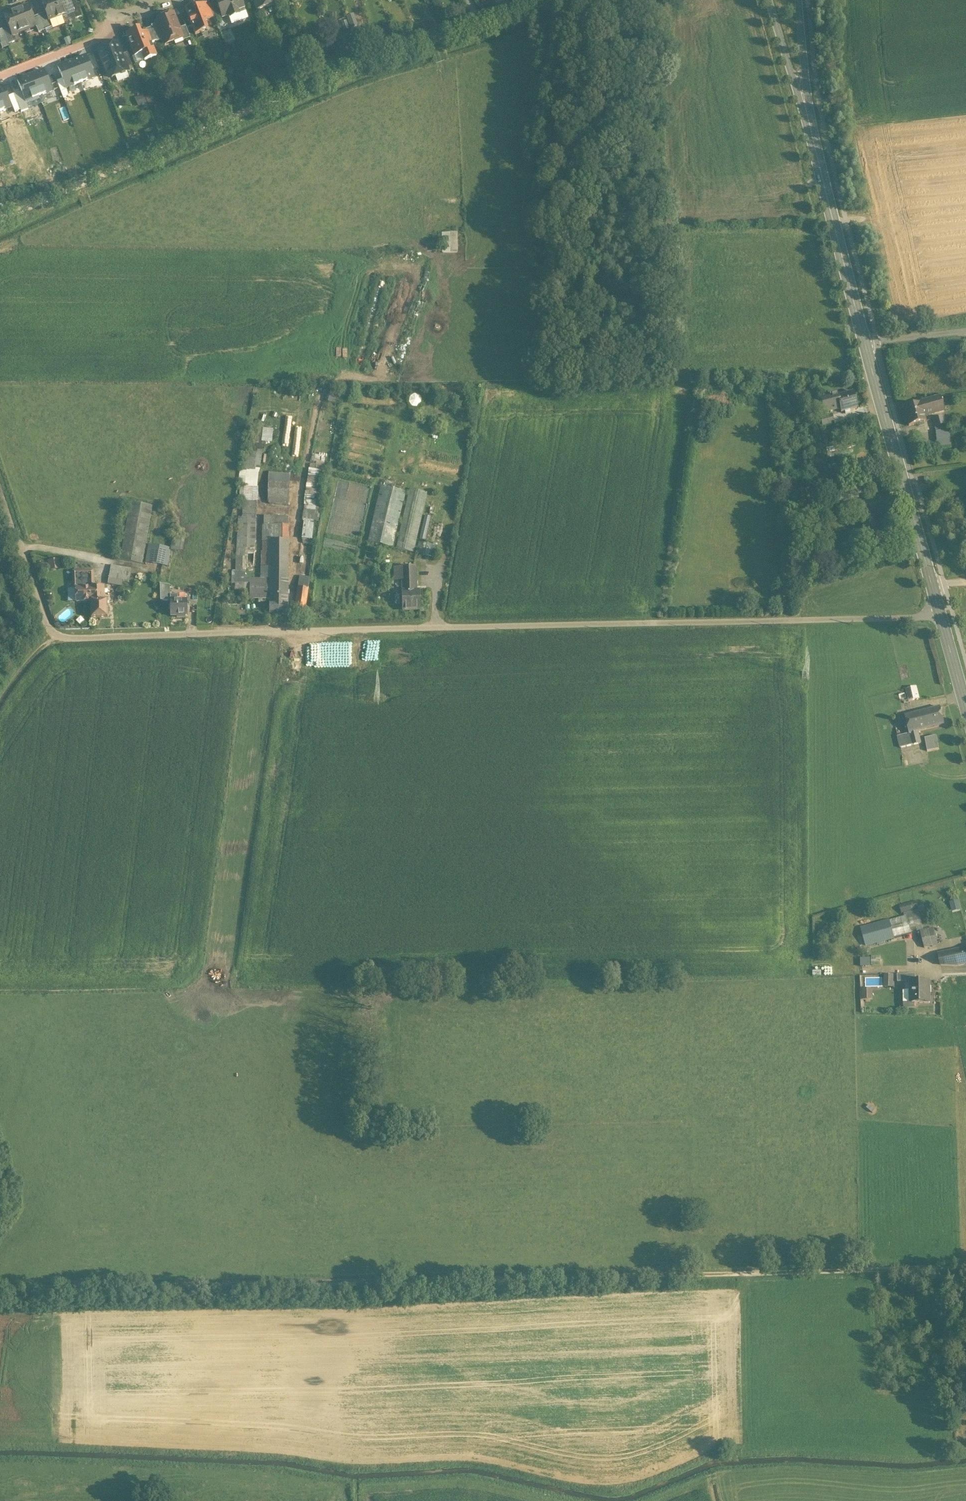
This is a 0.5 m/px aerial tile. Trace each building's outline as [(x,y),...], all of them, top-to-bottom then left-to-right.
[(42,1),(46,13),(50,22),(53,28),(52,28),(53,29),(63,26),(64,23),(62,17),(55,0),(45,0),(42,1)] [(62,17),(73,13),(74,13),(70,4),(69,0),(55,0),(62,17)] [(216,1),(217,3),(222,17),(230,15),(231,18),(231,19),(233,25),(248,19),(246,14),(241,0),(218,0),(216,1)] [(258,11),(276,5),(276,4),(280,3),(279,0),(255,0),(258,11)] [(77,2),(70,4),(74,13),(73,13),(76,19),(82,17),(77,2)] [(217,3),(210,6),(214,18),(215,20),(222,17),(217,3)] [(210,6),(209,4),(203,6),(209,20),(214,18),(210,6)] [(203,5),(195,9),(194,6),(185,9),(195,35),(208,30),(205,22),(209,20),(203,6),(203,5)] [(29,6),(17,11),(24,31),(36,26),(33,18),(29,6)] [(17,11),(4,16),(9,27),(12,35),(24,31),(17,11)] [(50,22),(46,13),(40,15),(45,30),(52,28),(53,28),(50,22)] [(173,14),(156,21),(163,40),(165,46),(174,42),(176,46),(184,43),(183,42),(182,39),(183,39),(179,29),(173,14)] [(40,15),(33,18),(36,26),(39,33),(45,30),(40,15)] [(163,40),(157,24),(151,27),(152,28),(157,42),(163,40)] [(12,35),(9,27),(2,30),(8,45),(15,42),(12,35)] [(186,27),(179,29),(183,39),(182,39),(183,42),(190,39),(186,27)] [(157,42),(152,28),(146,30),(147,33),(151,44),(157,42)] [(2,30),(0,31),(0,41),(1,43),(0,43),(2,49),(9,47),(8,45),(2,30)] [(140,33),(136,34),(134,31),(127,34),(135,57),(142,54),(145,61),(156,57),(151,44),(147,33),(141,35),(140,33)] [(117,43),(98,50),(109,77),(112,79),(115,77),(117,74),(117,73),(126,70),(127,73),(128,72),(122,55),(117,43)] [(127,53),(122,55),(128,72),(134,70),(127,53)] [(73,62),(81,84),(95,79),(86,57),(73,62)] [(66,90),(81,84),(73,62),(58,68),(63,80),(66,90)] [(117,74),(115,77),(118,84),(129,79),(127,73),(126,70),(117,73),(117,74)] [(31,76),(40,97),(53,92),(44,71),(31,76)] [(26,103),(40,97),(31,76),(18,82),(22,93),(26,103)] [(66,90),(63,80),(57,82),(64,99),(69,97),(66,90)] [(0,88),(0,113),(11,108),(3,87),(0,88)] [(26,103),(22,93),(15,96),(21,111),(22,113),(29,110),(26,103)] [(21,111),(15,96),(15,95),(9,97),(15,113),(21,111)] [(140,109),(148,105),(143,95),(135,99),(140,109)] [(147,103),(156,102),(155,95),(146,96),(147,103)] [(857,409),(853,392),(836,397),(839,405),(841,413),(857,409)] [(839,405),(836,397),(827,399),(829,408),(839,405)] [(940,399),(920,404),(923,417),(944,411),(940,399)] [(920,404),(904,409),(909,427),(925,422),(923,417),(920,404)] [(831,416),(821,419),(823,425),(833,422),(831,416)] [(943,417),(933,420),(935,428),(945,425),(943,417)] [(860,426),(853,428),(856,438),(863,436),(860,426)] [(272,442),(273,429),(262,428),(261,441),(272,442)] [(946,431),(936,432),(938,448),(951,446),(949,431),(946,431)] [(258,453),(245,450),(238,484),(251,486),(258,453)] [(310,455),(310,468),(324,468),(324,455),(310,455)] [(307,491),(318,492),(319,468),(308,468),(307,491)] [(289,476),(269,475),(268,504),(288,505),(289,476)] [(251,486),(238,484),(244,501),(257,502),(258,488),(251,486)] [(854,484),(835,489),(838,503),(858,498),(854,484)] [(380,487),(367,543),(393,549),(406,493),(380,487)] [(409,489),(396,549),(414,553),(428,493),(409,489)] [(257,502),(244,501),(243,518),(248,518),(256,518),(257,502)] [(153,506),(130,502),(120,560),(143,564),(153,506)] [(250,592),(250,580),(246,579),(246,566),(248,566),(248,553),(255,554),(255,549),(247,549),(248,518),(243,518),(238,518),(236,571),(232,570),(232,583),(233,583),(233,590),(240,590),(240,602),(244,602),(244,591),(250,592)] [(255,549),(256,518),(248,518),(247,549),(255,549)] [(312,539),(312,523),(304,523),(303,539),(312,539)] [(269,600),(288,600),(289,526),(287,526),(264,525),(263,525),(263,567),(261,567),(261,579),(250,580),(250,592),(250,599),(269,600)] [(437,546),(419,542),(416,554),(434,558),(435,554),(437,554),(438,551),(436,551),(437,546)] [(167,566),(171,548),(149,543),(145,561),(167,566)] [(58,561),(49,562),(51,570),(60,568),(58,561)] [(131,570),(111,566),(109,579),(129,582),(131,570)] [(416,567),(402,568),(402,581),(403,592),(402,593),(402,611),(420,610),(420,592),(417,592),(416,567)] [(402,568),(394,568),(395,581),(402,581),(402,568)] [(93,572),(74,572),(74,582),(77,582),(77,588),(76,588),(76,602),(91,602),(104,601),(104,588),(92,588),(91,582),(93,582),(93,572)] [(310,579),(299,578),(298,588),(308,589),(310,579)] [(169,600),(168,584),(159,584),(160,601),(169,600)] [(308,589),(298,588),(294,612),(296,612),(305,613),(308,589)] [(187,601),(178,601),(178,596),(170,596),(171,617),(177,616),(177,618),(186,618),(186,616),(188,616),(187,601)] [(288,600),(269,600),(269,615),(288,615),(288,600)] [(104,601),(91,602),(91,618),(108,618),(108,601),(104,601)] [(919,699),(914,677),(904,680),(909,701),(919,699)] [(941,708),(905,716),(910,734),(918,732),(921,731),(921,733),(925,732),(924,730),(945,725),(941,708)] [(910,734),(898,737),(901,748),(921,744),(918,732),(910,734)] [(937,743),(936,736),(927,738),(929,745),(937,743)] [(916,902),(901,906),(903,914),(918,910),(916,902)] [(919,913),(861,928),(866,946),(924,930),(919,913)] [(934,929),(928,930),(929,931),(933,946),(933,947),(939,946),(934,929)] [(929,931),(921,933),(925,948),(933,946),(929,931)] [(939,955),(942,966),(958,966),(965,964),(965,949),(939,955)] [(866,978),(866,986),(878,986),(877,978),(866,978)] [(916,981),(911,981),(911,982),(912,991),(906,991),(906,1001),(905,1001),(905,1007),(915,1007),(915,1001),(929,1001),(929,981),(916,981)] [(872,990),(864,990),(864,1000),(872,1000),(872,990)]
